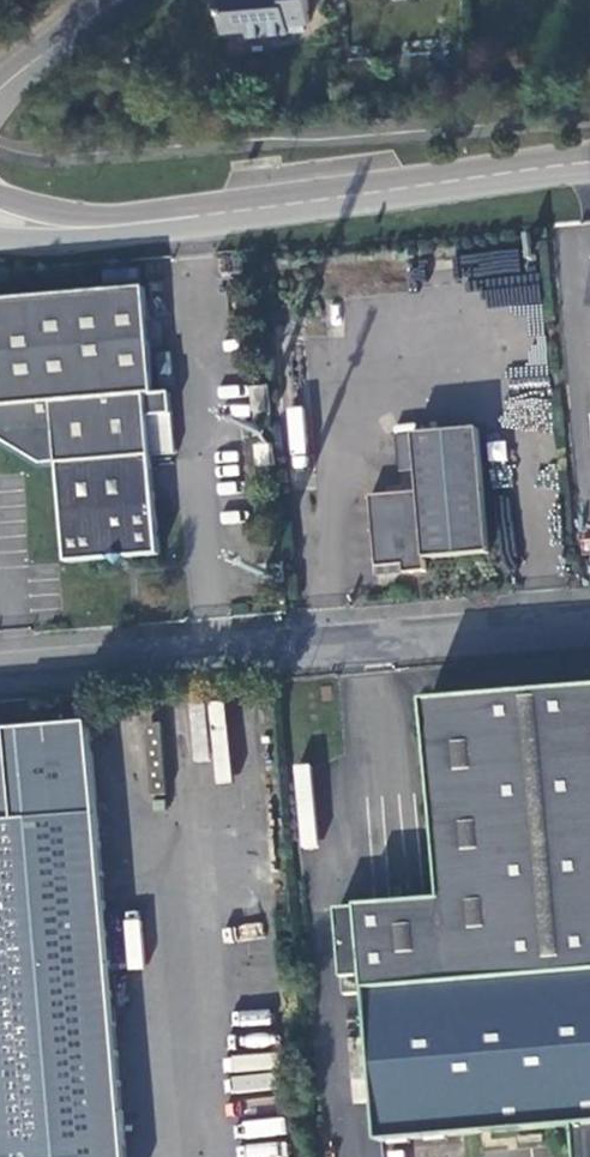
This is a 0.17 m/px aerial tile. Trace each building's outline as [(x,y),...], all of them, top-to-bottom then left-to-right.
[(309,0),(222,0),(224,32),(248,30),(248,36),(290,33),(289,25),(311,23),(309,0)] [(59,466),(68,564),(110,560),(120,568),(129,558),(162,556),(154,457),(177,454),(174,415),(150,417),(148,395),(156,394),(147,289),(0,302),(0,441),(44,467),(59,466)] [(480,430),(415,436),(418,471),(419,492),(401,494),(371,497),(377,568),(403,565),(404,573),(427,571),(425,559),(490,553),(480,430)] [(271,447),(257,448),(258,468),(273,467),(271,447)] [(418,471),(400,473),(401,494),(419,492),(418,471)] [(427,704),(444,901),(339,910),(347,996),(369,994),(382,1143),(575,1126),(577,1156),(589,1156),(589,690),(427,704)] [(91,724),(0,731),(0,1156),(128,1156),(91,724)]
